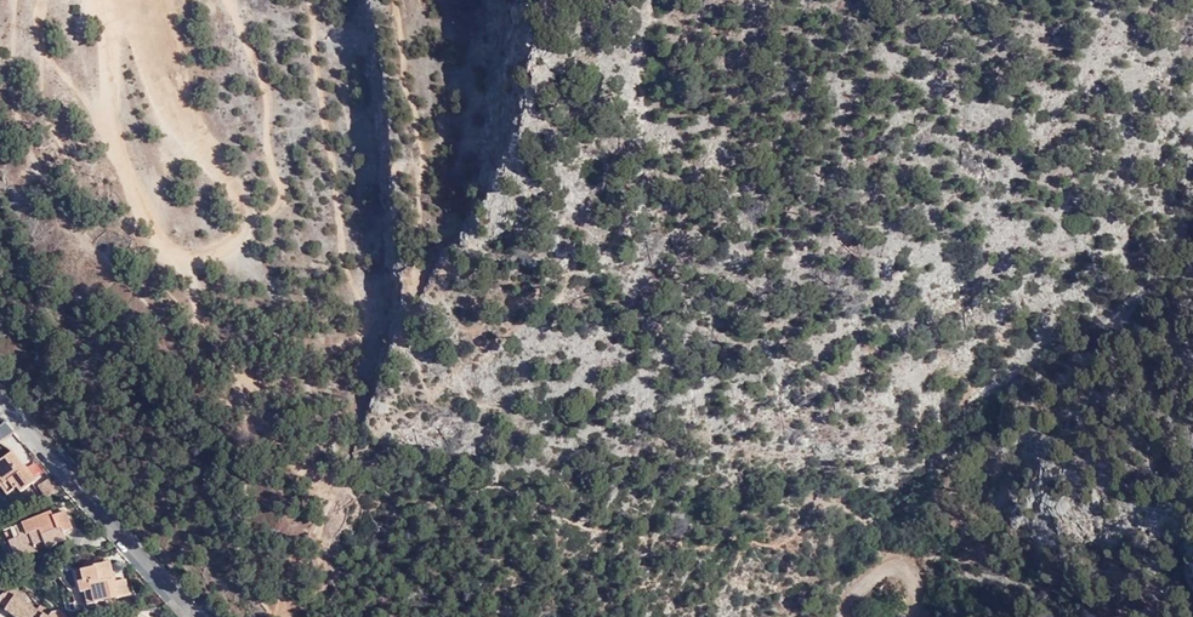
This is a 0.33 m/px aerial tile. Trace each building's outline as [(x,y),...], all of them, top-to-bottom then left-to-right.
[(0,424),(0,442),(11,431),(2,422),(0,424)] [(0,463),(0,485),(8,495),(18,488),(21,492),(34,481),(12,454),(0,463)] [(38,487),(44,496),(59,490),(50,478),(38,487)] [(48,509),(12,523),(16,534),(4,538),(1,540),(9,561),(33,551),(32,549),(30,543),(40,539),(42,545),(43,547),(65,538),(61,530),(69,527),(62,509),(50,514),(48,509)] [(12,523),(0,528),(0,530),(4,538),(16,534),(12,523)] [(32,549),(42,545),(40,539),(30,543),(32,549)] [(105,560),(93,562),(93,565),(71,570),(73,581),(77,581),(82,604),(126,595),(123,579),(110,582),(105,560)] [(45,616),(8,592),(3,592),(3,590),(0,590),(0,610),(11,616),(47,616),(45,616)] [(47,616),(66,616),(55,609),(48,610),(45,616),(47,616)]
